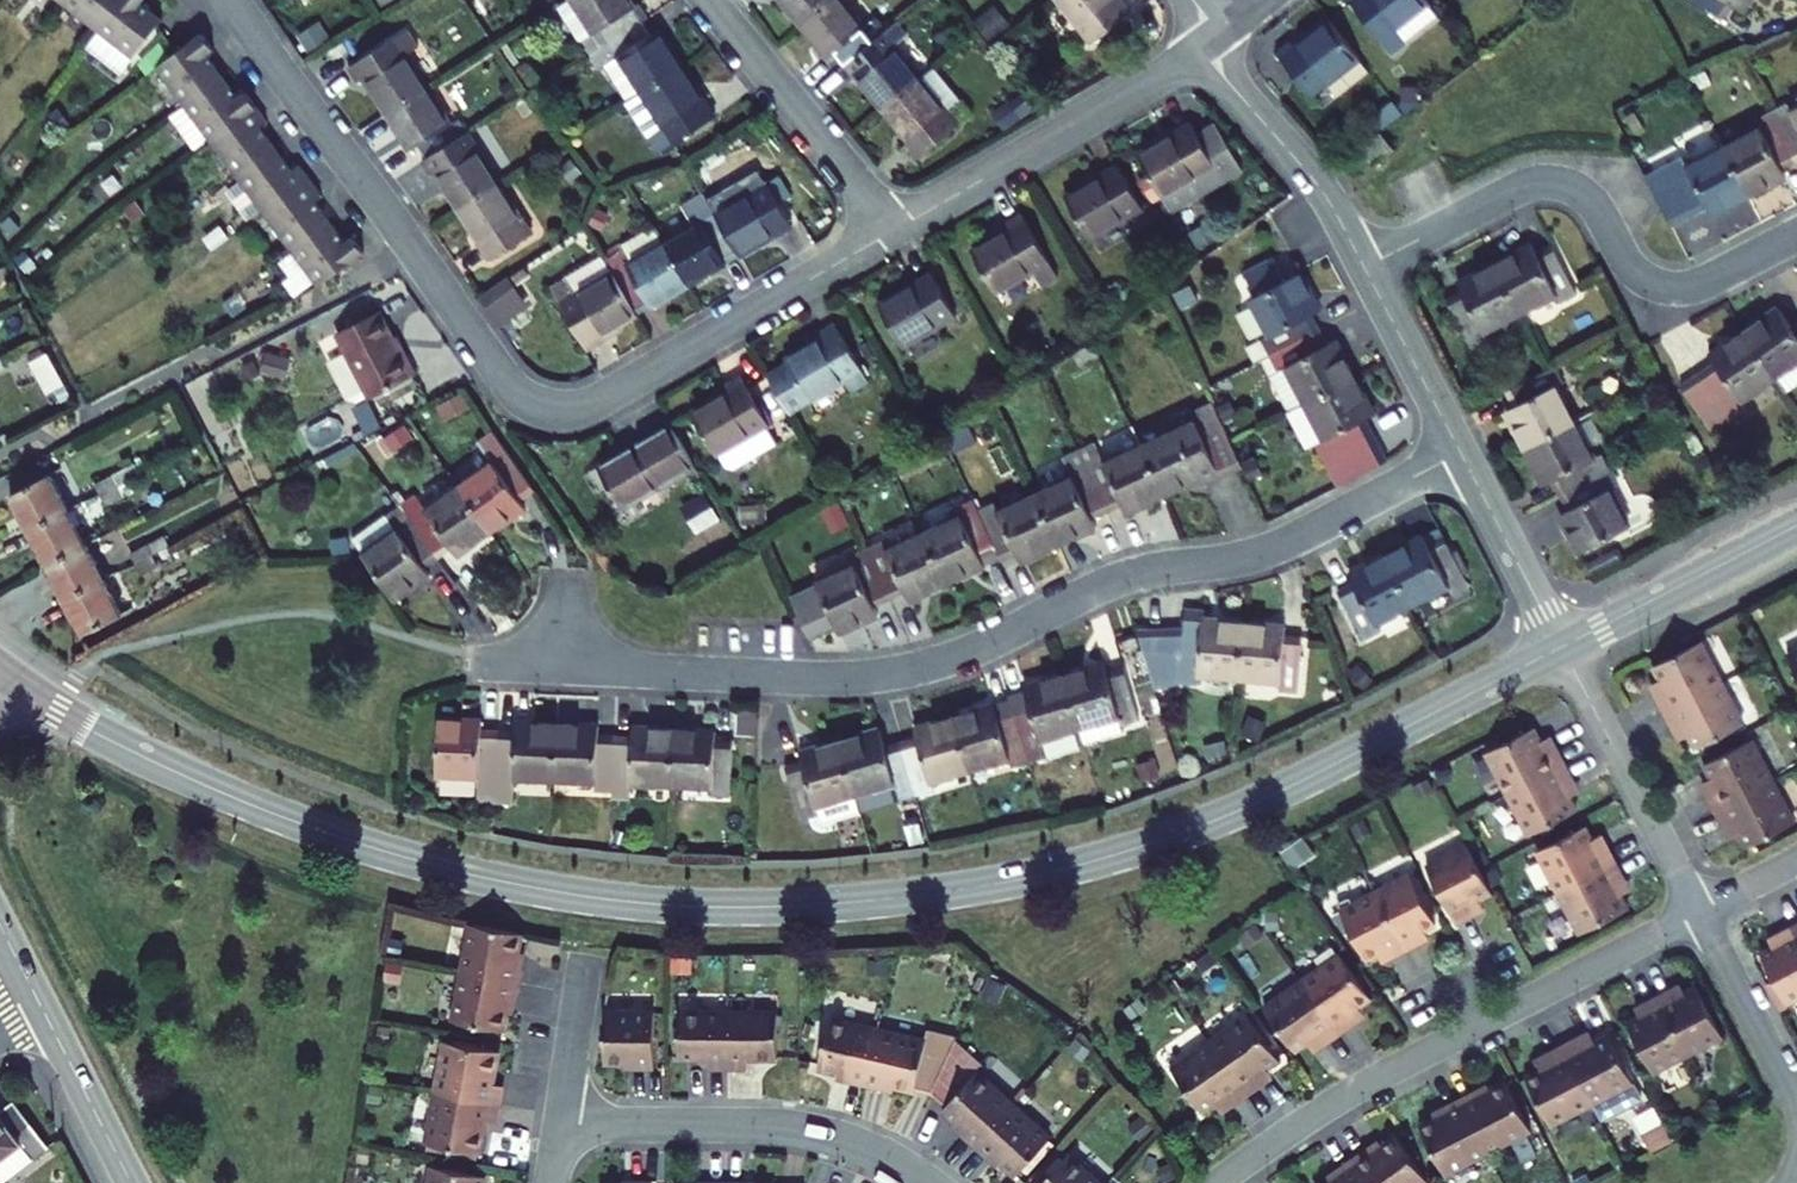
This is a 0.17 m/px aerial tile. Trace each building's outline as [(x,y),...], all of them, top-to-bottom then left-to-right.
[(96,29),(119,0),(62,0),(61,2),(96,29)] [(96,29),(132,58),(162,20),(140,3),(142,0),(119,0),(96,29)] [(559,5),(590,55),(643,21),(647,19),(637,4),(633,6),(629,0),(566,0),(559,5)] [(800,24),(829,0),(780,0),(800,24)] [(845,63),(883,33),(873,21),(864,28),(842,0),(829,0),(800,24),(827,58),(836,51),(845,63)] [(1130,12),(1121,0),(1056,0),(1091,43),(1130,12)] [(1391,52),(1439,15),(1427,0),(1353,0),(1351,1),(1391,52)] [(1723,19),(1733,5),(1740,10),(1748,0),(1699,0),(1723,19)] [(995,3),(973,22),(990,42),(1012,24),(995,3)] [(1369,71),(1330,20),(1296,46),(1292,41),(1277,52),(1310,95),(1325,83),(1336,96),(1369,71)] [(619,55),(643,92),(682,66),(659,29),(651,34),(643,21),(590,55),(599,68),(619,55)] [(855,78),(881,110),(919,80),(892,47),(906,36),(895,22),(883,33),(845,63),(838,69),(849,82),(855,78)] [(364,78),(387,114),(427,88),(405,54),(417,46),(407,30),(347,68),(357,82),(364,78)] [(202,33),(156,67),(183,104),(222,75),(206,54),(214,49),(202,33)] [(627,101),(660,152),(714,117),(682,66),(643,92),(627,101)] [(902,147),(914,162),(972,116),(933,68),(919,80),(881,110),(908,143),(902,147)] [(238,96),(222,75),(183,104),(210,140),(256,106),(245,91),(238,96)] [(427,88),(387,114),(411,151),(418,146),(427,159),(467,133),(461,124),(453,128),(427,88)] [(1796,159),(1796,109),(1792,112),(1788,104),(1772,112),(1796,159)] [(210,140),(237,176),(276,148),(260,126),(267,121),(256,106),(210,140)] [(1725,147),(1750,196),(1787,176),(1783,169),(1796,161),(1796,159),(1772,112),(1757,120),(1761,128),(1725,147)] [(1191,123),(1139,154),(1172,211),(1243,170),(1216,123),(1197,134),(1191,123)] [(1381,132),(1361,146),(1373,164),(1394,149),(1381,132)] [(436,173),(459,208),(499,183),(467,133),(427,159),(422,162),(431,176),(436,173)] [(1647,177),(1672,226),(1709,207),(1713,215),(1750,196),(1725,147),(1687,166),(1683,158),(1647,177)] [(276,148),(237,176),(264,213),(310,179),(299,164),(291,169),(276,148)] [(1119,165),(1065,196),(1089,237),(1143,206),(1119,165)] [(290,249),(329,220),(314,199),(321,194),(310,179),(264,213),(290,249)] [(492,259),(532,233),(499,183),(459,208),(492,259)] [(739,255),(792,224),(768,183),(716,213),(739,255)] [(664,243),(688,284),(739,255),(716,213),(703,192),(681,205),(693,226),(664,243)] [(972,251),(997,293),(1034,271),(1042,286),(1058,277),(1022,215),(1006,224),(1009,230),(972,251)] [(329,220),(290,249),(318,285),(364,252),(352,236),(345,241),(329,220)] [(604,256),(637,314),(688,284),(664,243),(655,227),(604,256)] [(1495,264),(1520,313),(1556,294),(1561,302),(1577,294),(1552,245),(1536,253),(1532,245),(1495,264)] [(617,325),(637,314),(604,256),(551,287),(584,344),(617,325)] [(1270,355),(1320,329),(1312,315),(1320,310),(1300,273),(1286,280),(1274,257),(1245,273),(1256,295),(1251,298),(1270,335),(1262,339),(1270,355)] [(1495,264),(1458,283),(1462,291),(1446,299),(1472,348),(1489,340),(1484,332),(1520,313),(1495,264)] [(932,275),(879,306),(903,347),(957,316),(932,275)] [(524,309),(529,306),(508,277),(503,280),(524,309)] [(503,280),(478,296),(499,326),(524,309),(503,280)] [(1744,331),(1775,377),(1785,392),(1796,384),(1796,323),(1792,327),(1779,308),(1744,331)] [(399,350),(379,311),(336,333),(347,353),(356,371),(339,380),(348,398),(357,401),(368,395),(370,398),(415,375),(401,349),(399,350)] [(768,377),(790,413),(846,380),(853,391),(870,381),(836,323),(820,332),(823,338),(786,360),(788,365),(768,377)] [(584,344),(587,349),(620,330),(617,325),(584,344)] [(1305,403),(1354,377),(1335,340),(1327,344),(1320,329),(1270,355),(1279,371),(1287,367),(1305,403)] [(1741,400),(1775,377),(1744,331),(1710,355),(1715,362),(1682,386),(1712,431),(1746,408),(1741,400)] [(1262,339),(1246,347),(1254,363),(1262,359),(1270,355),(1262,339)] [(330,362),(339,380),(356,371),(347,353),(330,362)] [(1262,359),(1271,375),(1279,371),(1270,355),(1262,359)] [(1555,366),(1506,391),(1514,407),(1506,411),(1526,448),(1575,423),(1556,387),(1564,383),(1555,366)] [(1271,375),(1289,411),(1305,403),(1287,367),(1279,371),(1271,375)] [(729,391),(691,412),(716,455),(719,453),(726,465),(733,467),(778,442),(768,425),(770,424),(742,376),(726,385),(729,391)] [(1325,459),(1374,434),(1366,418),(1374,414),(1354,377),(1305,403),(1324,439),(1316,443),(1325,459)] [(1141,445),(1164,495),(1201,478),(1204,485),(1243,467),(1213,402),(1174,420),(1178,428),(1141,445)] [(1575,423),(1526,448),(1545,485),(1553,481),(1560,496),(1609,471),(1601,455),(1593,459),(1575,423)] [(671,424),(598,466),(623,508),(674,478),(678,484),(699,472),(671,424)] [(460,487),(493,532),(527,507),(521,500),(536,490),(493,431),(478,442),(493,463),(460,487)] [(1079,451),(1108,511),(1123,504),(1127,513),(1164,495),(1141,445),(1104,462),(1096,443),(1079,451)] [(1035,494),(1058,544),(1096,527),(1092,519),(1108,511),(1079,451),(1063,458),(1072,477),(1035,494)] [(1609,471),(1560,496),(1568,511),(1560,515),(1580,553),(1630,527),(1610,490),(1618,486),(1609,471)] [(51,474),(10,494),(29,530),(69,509),(51,474)] [(96,484),(101,494),(117,486),(112,476),(96,484)] [(101,494),(107,505),(123,497),(117,486),(101,494)] [(459,556),(493,532),(460,487),(428,511),(416,495),(402,505),(440,559),(453,549),(459,556)] [(1000,558),(1001,561),(1017,554),(1020,562),(1058,544),(1035,494),(998,511),(994,503),(978,510),(1000,558)] [(961,515),(924,532),(947,582),(1000,558),(978,510),(973,500),(957,507),(961,515)] [(426,568),(440,559),(402,505),(353,540),(397,600),(431,576),(426,568)] [(29,530),(47,565),(87,544),(69,509),(29,530)] [(1439,528),(1424,536),(1428,544),(1443,536),(1439,528)] [(867,549),(890,599),(905,592),(909,600),(947,582),(924,532),(887,550),(883,541),(867,549)] [(147,544),(152,554),(169,545),(164,536),(147,544)] [(1424,536),(1387,555),(1412,604),(1448,586),(1455,599),(1472,590),(1443,536),(1428,544),(1424,536)] [(47,565),(64,599),(104,578),(87,544),(47,565)] [(147,544),(131,552),(136,562),(152,554),(147,544)] [(875,606),(890,599),(867,549),(851,556),(854,564),(816,582),(840,632),(879,614),(875,606)] [(136,562),(142,573),(158,564),(152,554),(136,562)] [(1412,604),(1387,555),(1350,575),(1354,583),(1338,591),(1364,640),(1380,631),(1376,623),(1412,604)] [(64,599),(83,635),(123,614),(104,578),(64,599)] [(1240,677),(1245,622),(1204,619),(1205,612),(1185,611),(1183,629),(1144,630),(1139,633),(1155,689),(1178,681),(1197,683),(1198,674),(1240,677)] [(1245,622),(1240,677),(1280,681),(1280,690),(1298,692),(1303,637),(1285,635),(1286,626),(1245,622)] [(1667,724),(1722,694),(1702,657),(1656,682),(1667,702),(1657,706),(1667,724)] [(1104,663),(1064,675),(1079,728),(1084,743),(1123,732),(1121,725),(1139,720),(1123,667),(1106,672),(1104,663)] [(1079,728),(1064,675),(1024,686),(1025,691),(1009,696),(1010,700),(1028,762),(1046,757),(1040,739),(1079,728)] [(1722,694),(1667,724),(1677,743),(1685,739),(1694,755),(1740,731),(1722,694)] [(954,716),(970,769),(1009,758),(1011,767),(1028,762),(1010,700),(954,716)] [(917,737),(901,741),(916,794),(933,789),(931,781),(970,769),(954,716),(914,728),(917,737)] [(482,720),(439,718),(437,773),(478,775),(477,802),(495,803),(498,730),(482,729),(482,720)] [(515,731),(498,730),(495,803),(513,804),(514,777),(555,779),(557,724),(515,722),(515,731)] [(557,724),(555,779),(595,781),(595,790),(613,790),(615,735),(599,735),(599,726),(557,724)] [(632,736),(615,735),(613,790),(630,791),(631,782),(671,784),(674,729),(632,727),(632,736)] [(674,729),(671,784),(712,786),(712,795),(730,796),(733,741),(715,740),(716,731),(674,729)] [(880,729),(839,741),(855,794),(894,782),(899,799),(916,794),(901,741),(885,746),(880,729)] [(802,761),(785,766),(801,819),(819,814),(821,823),(860,811),(855,794),(839,741),(799,752),(802,761)] [(1518,802),(1574,772),(1564,755),(1555,759),(1544,742),(1499,766),(1518,802)] [(1719,823),(1775,793),(1756,757),(1708,783),(1719,804),(1711,808),(1719,823)] [(1583,789),(1574,772),(1518,802),(1538,841),(1584,816),(1572,795),(1583,789)] [(1719,823),(1728,840),(1736,836),(1749,860),(1796,834),(1775,793),(1719,823)] [(1571,904),(1628,874),(1619,858),(1609,863),(1598,843),(1552,868),(1571,904)] [(1489,884),(1479,863),(1437,883),(1465,940),(1481,932),(1476,921),(1502,908),(1489,884)] [(1628,874),(1571,904),(1592,942),(1639,917),(1628,897),(1638,891),(1628,874)] [(1414,893),(1384,909),(1413,965),(1426,958),(1422,952),(1439,943),(1414,893)] [(1413,965),(1384,909),(1347,926),(1373,978),(1393,969),(1396,974),(1413,965)] [(464,928),(455,978),(511,988),(515,970),(506,968),(513,936),(464,928)] [(1796,1010),(1796,942),(1795,939),(1781,946),(1784,952),(1769,960),(1796,1010)] [(1338,974),(1306,997),(1342,1049),(1356,1039),(1351,1032),(1371,1018),(1338,974)] [(507,1007),(511,988),(455,978),(444,1027),(493,1037),(499,1005),(507,1007)] [(1326,1061),(1342,1049),(1306,997),(1268,1023),(1300,1069),(1322,1055),(1326,1061)] [(1680,1001),(1666,1009),(1695,1065),(1726,1049),(1699,998),(1682,1006),(1680,1001)] [(1660,1084),(1695,1065),(1666,1009),(1644,1020),(1649,1027),(1634,1035),(1660,1084)] [(761,1022),(712,1023),(712,1085),(731,1085),(731,1075),(762,1075),(761,1022)] [(692,1085),(712,1085),(712,1023),(664,1023),(665,1076),(692,1076),(692,1085)] [(641,1024),(593,1025),(591,1076),(620,1076),(620,1086),(643,1085),(641,1024)] [(854,1101),(869,1045),(820,1032),(809,1075),(845,1085),(842,1098),(854,1101)] [(869,1045),(854,1101),(874,1107),(879,1091),(924,1105),(951,1046),(953,1044),(919,1034),(913,1056),(869,1045)] [(1245,1040),(1214,1061),(1252,1115),(1265,1106),(1260,1098),(1278,1084),(1245,1040)] [(1588,1049),(1571,1058),(1599,1112),(1635,1093),(1611,1045),(1591,1056),(1588,1049)] [(951,1046),(924,1105),(937,1117),(932,1123),(951,1140),(946,1146),(962,1161),(1003,1117),(968,1083),(979,1072),(951,1046)] [(436,1050),(425,1101),(490,1114),(493,1096),(480,1093),(487,1060),(436,1050)] [(1556,1134),(1599,1112),(1571,1058),(1546,1071),(1550,1077),(1532,1087),(1556,1134)] [(1232,1129),(1252,1115),(1214,1061),(1173,1090),(1205,1137),(1226,1122),(1232,1129)] [(486,1132),(490,1114),(425,1101),(414,1151),(467,1162),(473,1130),(486,1132)] [(12,1102),(0,1111),(0,1182),(2,1182),(48,1148),(12,1102)] [(1471,1106),(1456,1116),(1485,1169),(1524,1149),(1498,1102),(1476,1114),(1471,1106)] [(1456,1116),(1434,1127),(1437,1132),(1420,1140),(1443,1182),(1458,1182),(1485,1169),(1456,1116)] [(962,1161),(975,1174),(980,1168),(996,1182),(1005,1182),(1038,1148),(1003,1117),(962,1161)] [(1360,1173),(1367,1182),(1425,1182),(1401,1150),(1378,1167),(1374,1163),(1360,1173)] [(1057,1166),(1041,1182),(1074,1182),(1057,1166)] [(1360,1173),(1345,1182),(1367,1182),(1360,1173)]
